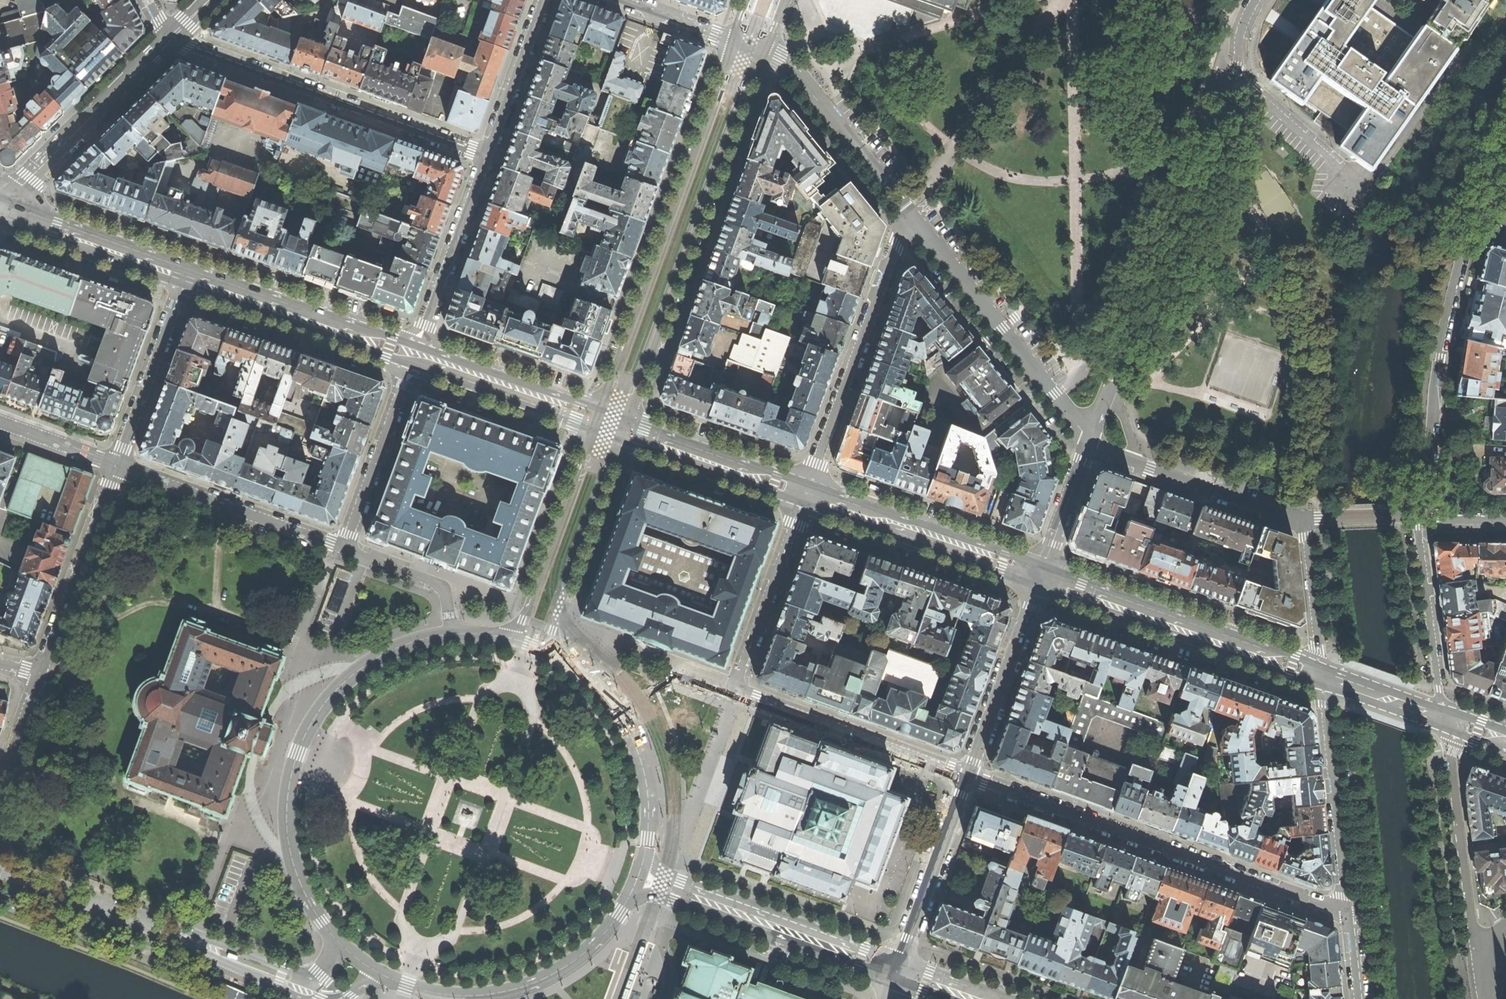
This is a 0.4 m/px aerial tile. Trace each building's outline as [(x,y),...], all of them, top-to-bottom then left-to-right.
[(40,13),(47,11),(40,0),(17,0),(20,10),(4,14),(2,18),(3,20),(0,21),(0,24),(40,13)] [(47,11),(53,8),(49,0),(40,0),(47,11)] [(99,5),(100,4),(104,11),(124,0),(96,0),(99,5)] [(122,54),(132,44),(141,35),(142,27),(135,13),(128,0),(124,0),(104,11),(102,12),(109,24),(108,29),(102,34),(122,54)] [(262,55),(271,29),(256,25),(252,19),(264,8),(256,0),(241,0),(227,13),(211,29),(213,37),(262,55)] [(264,8),(270,14),(274,10),(282,18),(297,15),(287,5),(286,5),(282,2),(284,0),(256,0),(264,8)] [(491,10),(518,19),(524,3),(526,0),(494,0),(491,10)] [(549,36),(571,44),(575,31),(585,35),(595,8),(579,2),(573,0),(566,0),(561,2),(549,36)] [(722,9),(726,0),(675,0),(689,5),(713,14),(722,9)] [(913,8),(888,0),(825,0),(831,15),(864,27),(879,20),(881,16),(907,25),(913,8)] [(913,8),(938,17),(941,9),(950,12),(953,5),(965,9),(968,0),(888,0),(913,8)] [(1453,49),(1423,27),(1416,38),(1368,6),(1373,0),(1327,0),(1318,13),(1269,81),(1300,103),(1304,96),(1332,116),(1351,129),(1339,147),(1370,168),(1453,49)] [(1436,10),(1442,0),(1422,0),(1436,10)] [(1423,27),(1453,49),(1487,0),(1442,0),(1436,10),(1423,27)] [(342,19),(346,8),(337,4),(336,7),(332,9),(328,24),(339,27),(342,19)] [(346,8),(342,19),(380,33),(383,23),(385,17),(347,4),(346,8)] [(105,70),(122,54),(102,34),(100,32),(83,49),(73,38),(90,21),(88,20),(86,17),(77,8),(70,15),(66,15),(57,6),(53,8),(47,11),(43,23),(42,30),(48,31),(54,38),(53,39),(52,38),(44,46),(86,89),(105,70)] [(383,23),(431,40),(432,38),(439,19),(402,6),(398,16),(387,12),(385,17),(383,23)] [(608,13),(595,8),(585,35),(583,41),(585,41),(601,48),(601,49),(609,53),(610,50),(611,50),(622,18),(608,13)] [(513,35),(518,19),(491,10),(483,30),(482,30),(478,40),(481,41),(507,51),(513,35)] [(8,32),(9,35),(25,30),(29,44),(39,41),(42,30),(43,23),(40,13),(0,24),(0,34),(8,32)] [(305,71),(321,76),(335,36),(339,27),(328,24),(327,23),(324,31),(325,35),(324,38),(325,42),(324,45),(300,37),(300,39),(290,65),(305,71)] [(275,60),(290,65),(300,39),(271,29),(262,55),(275,60)] [(703,47),(664,33),(660,43),(669,46),(662,65),(666,66),(661,80),(665,82),(693,92),(700,71),(707,53),(703,47)] [(352,60),(354,57),(352,56),(354,53),(349,51),(347,55),(346,54),(345,57),(341,56),(339,53),(339,51),(343,49),(346,40),(335,36),(321,76),(339,82),(359,90),(374,50),(363,46),(360,54),(361,58),(361,60),(360,61),(356,61),(352,60)] [(545,47),(540,60),(568,70),(576,46),(571,44),(549,36),(545,47)] [(448,42),(447,43),(432,38),(431,40),(422,66),(437,72),(445,75),(454,78),(458,68),(469,72),(462,92),(489,102),(498,75),(507,51),(481,41),(474,60),(462,56),(465,49),(462,48),(462,47),(457,46),(457,47),(453,46),(454,44),(448,42)] [(75,100),(86,89),(44,46),(39,41),(34,59),(47,72),(54,73),(59,79),(57,78),(55,77),(52,78),(50,79),(49,82),(49,84),(51,87),(45,92),(64,112),(75,100)] [(11,82),(9,74),(27,69),(28,66),(22,45),(0,52),(0,85),(8,83),(11,82)] [(382,98),(406,107),(418,75),(422,66),(413,63),(409,73),(404,75),(396,72),(398,69),(390,66),(389,70),(377,66),(379,60),(382,61),(386,50),(375,46),(374,50),(359,90),(382,98)] [(626,55),(616,51),(602,91),(610,94),(627,100),(636,103),(638,99),(641,98),(645,87),(644,84),(625,77),(622,78),(618,77),(619,74),(620,72),(622,72),(625,64),(624,61),(626,55)] [(528,96),(588,118),(586,124),(598,128),(602,116),(594,113),(593,116),(589,115),(596,96),(594,93),(573,85),(572,88),(562,85),(568,70),(540,60),(535,76),(528,96)] [(190,102),(213,111),(225,78),(200,70),(183,63),(176,65),(163,77),(147,93),(168,114),(182,100),(190,103),(190,102)] [(436,73),(437,72),(422,66),(418,75),(432,81),(435,72),(436,73)] [(432,81),(418,75),(406,107),(414,110),(421,112),(432,81)] [(261,92),(225,78),(213,111),(211,117),(219,120),(272,140),(283,143),(284,144),(298,105),(261,92)] [(687,105),(693,92),(665,82),(661,93),(664,93),(661,102),(656,102),(646,98),(643,106),(644,106),(682,120),(687,105)] [(13,113),(15,113),(15,111),(14,106),(17,105),(17,103),(14,94),(17,93),(15,86),(10,87),(8,83),(0,85),(0,117),(13,113)] [(53,122),(64,112),(45,92),(43,90),(39,94),(38,92),(32,98),(32,101),(26,107),(29,109),(24,114),(42,133),(53,122)] [(479,128),(489,102),(462,92),(459,91),(447,122),(461,127),(472,131),(479,128)] [(122,117),(166,162),(176,160),(207,153),(200,146),(190,135),(180,143),(171,145),(160,134),(169,125),(169,124),(168,125),(162,120),(168,114),(147,93),(142,98),(122,117)] [(623,110),(627,100),(610,94),(602,116),(598,128),(600,129),(614,134),(618,123),(616,123),(621,109),(623,110)] [(521,113),(514,132),(540,141),(544,129),(568,138),(570,130),(582,133),(586,124),(588,118),(528,96),(521,113)] [(753,140),(746,160),(770,168),(775,154),(779,155),(781,148),(778,147),(777,144),(782,142),(783,146),(790,155),(809,139),(803,131),(804,131),(790,114),(789,114),(775,97),(768,99),(761,118),(760,118),(757,128),(753,140)] [(298,105),(284,144),(357,170),(354,179),(377,188),(383,172),(384,173),(387,165),(396,140),(346,122),(298,105)] [(676,136),(682,120),(644,106),(640,118),(642,119),(638,129),(643,130),(638,143),(669,154),(676,136)] [(13,113),(0,117),(0,153),(3,162),(10,164),(42,133),(24,114),(19,119),(18,125),(16,125),(16,122),(13,113)] [(156,164),(166,162),(122,117),(107,132),(93,146),(110,162),(113,165),(125,154),(122,151),(124,150),(125,151),(127,151),(129,147),(129,145),(130,144),(134,143),(137,146),(134,147),(148,162),(151,160),(156,164)] [(211,117),(205,132),(200,146),(207,153),(219,120),(211,117)] [(181,126),(190,135),(200,146),(205,132),(201,131),(191,121),(186,121),(181,126)] [(582,133),(578,146),(575,154),(573,159),(585,163),(589,165),(593,153),(591,152),(600,129),(598,128),(586,124),(582,133)] [(552,157),(551,158),(536,153),(540,141),(514,132),(509,148),(501,167),(531,178),(542,182),(556,187),(574,194),(585,163),(573,159),(570,168),(567,163),(552,157)] [(819,152),(809,139),(790,155),(793,159),(792,160),(798,167),(794,167),(794,169),(796,171),(792,173),(794,174),(789,177),(793,182),(807,198),(810,196),(816,192),(812,187),(821,181),(819,178),(827,172),(824,169),(830,164),(819,152)] [(283,143),(272,140),(269,148),(280,152),(283,143)] [(409,145),(396,140),(387,165),(406,172),(407,171),(414,174),(422,150),(409,145)] [(663,172),(669,154),(638,143),(631,140),(627,152),(629,152),(625,162),(630,164),(625,177),(626,178),(657,189),(663,172)] [(562,149),(575,154),(578,146),(565,141),(562,149)] [(74,165),(56,182),(58,190),(80,198),(107,208),(116,182),(98,175),(98,176),(93,177),(92,173),(99,166),(101,168),(105,168),(110,162),(93,146),(74,165)] [(460,164),(422,150),(414,174),(413,177),(427,182),(429,186),(425,197),(451,206),(457,187),(463,170),(460,164)] [(205,171),(197,194),(199,194),(194,206),(193,205),(183,234),(191,237),(225,249),(232,251),(242,222),(235,220),(236,218),(233,214),(226,212),(222,214),(223,210),(217,208),(216,213),(209,211),(214,199),(219,187),(250,198),(259,173),(222,160),(222,162),(211,159),(207,172),(205,171)] [(155,194),(162,197),(176,160),(166,162),(155,194)] [(739,178),(733,195),(758,204),(762,192),(772,195),(770,201),(784,206),(784,205),(793,182),(789,177),(786,173),(783,172),(781,180),(771,176),(774,169),(770,168),(746,160),(739,178)] [(125,214),(146,221),(155,194),(166,162),(156,164),(153,169),(150,170),(143,190),(142,190),(142,189),(141,188),(117,179),(116,182),(107,208),(125,214)] [(650,206),(657,189),(626,178),(620,194),(590,183),(595,167),(589,165),(585,163),(574,194),(572,197),(585,202),(587,195),(589,198),(608,205),(612,203),(610,210),(644,222),(650,206)] [(495,185),(488,204),(518,215),(524,199),(528,197),(530,199),(549,207),(556,187),(542,182),(540,189),(529,185),(531,178),(501,167),(495,185)] [(195,179),(191,191),(191,192),(195,193),(193,197),(190,196),(191,195),(190,195),(171,188),(168,197),(167,196),(166,198),(162,197),(155,194),(146,221),(163,227),(183,234),(193,205),(197,194),(205,171),(200,170),(197,179),(195,179)] [(861,203),(846,184),(836,191),(834,188),(823,197),(821,194),(819,196),(816,192),(810,196),(821,210),(817,213),(819,214),(815,217),(816,219),(820,216),(822,219),(825,217),(835,230),(833,232),(837,236),(838,236),(842,240),(840,244),(838,244),(835,254),(866,265),(874,246),(881,227),(861,203)] [(351,186),(347,196),(365,203),(374,200),(376,195),(351,186)] [(332,191),(322,220),(335,225),(340,208),(361,215),(363,209),(365,203),(347,196),(332,191)] [(728,208),(723,222),(753,233),(755,226),(795,241),(799,226),(761,212),(763,206),(758,204),(733,195),(728,208)] [(445,222),(451,206),(425,197),(422,196),(417,209),(410,207),(407,214),(414,217),(411,226),(439,236),(445,222)] [(587,210),(582,208),(585,202),(572,197),(559,232),(571,237),(577,221),(606,231),(600,246),(631,258),(638,240),(644,222),(610,210),(590,203),(587,210)] [(250,217),(244,215),(242,222),(232,251),(250,258),(274,266),(285,233),(286,230),(281,228),(286,210),(256,200),(250,217)] [(484,215),(480,227),(493,232),(496,233),(506,237),(511,223),(523,228),(526,227),(529,219),(518,215),(488,204),(484,215)] [(400,240),(401,240),(402,239),(402,237),(401,234),(406,236),(408,240),(401,260),(427,269),(434,252),(439,236),(411,226),(363,209),(361,215),(357,225),(383,234),(377,251),(390,255),(395,239),(397,240),(398,241),(400,240)] [(286,270),(302,276),(312,247),(306,245),(310,234),(312,234),(316,222),(305,218),(299,238),(285,233),(274,266),(286,270)] [(718,236),(714,249),(743,260),(746,253),(755,256),(752,263),(786,274),(791,259),(762,249),(765,243),(751,239),(753,233),(723,222),(718,236)] [(809,222),(806,224),(800,241),(814,246),(821,226),(809,222)] [(474,242),(468,258),(510,273),(517,275),(520,266),(500,260),(499,257),(503,247),(504,248),(508,237),(506,237),(496,233),(495,237),(492,236),(493,232),(480,227),(474,242)] [(802,277),(814,246),(800,241),(789,272),(802,277)] [(351,242),(347,254),(361,258),(365,246),(351,242)] [(624,278),(631,258),(600,246),(595,244),(591,254),(582,250),(578,261),(583,263),(580,271),(583,272),(579,284),(617,298),(624,278)] [(318,281),(335,287),(346,258),(337,255),(338,251),(321,245),(320,248),(313,246),(312,247),(302,276),(318,281)] [(1505,286),(1505,251),(1492,247),(1485,251),(1483,259),(1484,259),(1482,268),(1481,267),(1478,278),(1505,286)] [(8,293),(8,291),(13,293),(12,295),(69,315),(82,278),(0,249),(0,295),(8,293)] [(708,265),(702,280),(729,289),(731,284),(731,282),(738,263),(741,264),(742,266),(748,268),(751,268),(752,263),(743,260),(714,249),(708,265)] [(861,280),(866,265),(835,254),(832,253),(821,283),(826,285),(855,296),(861,280)] [(351,293),(370,300),(382,269),(346,257),(346,258),(335,287),(351,293)] [(385,270),(382,269),(370,300),(390,307),(405,312),(413,309),(427,269),(401,260),(395,257),(390,271),(400,274),(398,279),(384,274),(385,270)] [(463,273),(457,289),(484,298),(490,281),(494,283),(493,288),(503,291),(510,273),(468,258),(463,273)] [(894,300),(885,325),(908,333),(915,313),(918,312),(932,328),(950,314),(913,268),(906,269),(894,300)] [(114,289),(82,278),(69,315),(107,329),(89,381),(98,385),(124,394),(127,386),(155,309),(152,302),(114,289)] [(1478,278),(1477,284),(1475,290),(1481,292),(1481,293),(1476,313),(1476,314),(1470,313),(1466,328),(1467,328),(1487,333),(1486,338),(1500,342),(1501,336),(1505,337),(1505,286),(1478,278)] [(754,308),(757,299),(751,296),(749,302),(747,301),(748,296),(733,290),(730,297),(727,296),(729,289),(702,280),(696,298),(689,315),(717,325),(722,310),(749,320),(754,308)] [(542,284),(538,297),(540,298),(546,300),(558,305),(559,302),(563,294),(563,292),(542,284)] [(853,313),(859,297),(855,296),(826,285),(824,286),(823,290),(822,289),(818,299),(819,299),(814,312),(849,324),(853,313)] [(529,308),(528,311),(535,314),(540,298),(538,297),(512,288),(508,300),(529,308)] [(504,310),(505,306),(484,298),(457,289),(451,305),(445,321),(448,327),(492,342),(504,310)] [(1476,313),(1481,293),(1476,292),(1471,312),(1476,313)] [(567,319),(564,318),(561,327),(564,329),(575,332),(601,342),(606,327),(612,311),(579,299),(572,317),(568,316),(567,319)] [(757,299),(754,308),(762,310),(758,323),(753,321),(748,335),(761,339),(765,328),(774,305),(757,299)] [(556,311),(558,305),(546,300),(544,306),(556,311)] [(552,324),(553,320),(535,314),(528,311),(525,312),(524,314),(523,316),(504,310),(492,342),(513,350),(539,359),(552,324)] [(844,337),(849,324),(814,312),(806,311),(803,319),(812,322),(811,324),(807,322),(804,323),(803,328),(804,330),(799,328),(795,339),(808,343),(838,354),(844,337)] [(932,328),(929,331),(934,337),(942,347),(938,350),(947,360),(972,340),(962,328),(950,314),(932,328)] [(679,346),(676,353),(689,358),(691,351),(705,356),(708,355),(710,349),(709,347),(714,333),(716,334),(719,325),(717,325),(689,315),(682,333),(678,346),(679,346)] [(188,321),(177,350),(201,358),(205,347),(219,352),(228,329),(210,323),(195,318),(188,321)] [(597,353),(601,342),(575,332),(570,345),(567,346),(561,343),(560,341),(564,329),(561,327),(552,324),(539,359),(582,374),(590,371),(595,356),(597,353)] [(882,334),(873,360),(903,371),(904,371),(907,363),(906,363),(909,352),(912,353),(911,356),(919,358),(924,357),(922,347),(921,341),(917,342),(913,341),(914,335),(908,333),(885,325),(882,334)] [(789,337),(765,328),(761,339),(759,345),(783,354),(789,337)] [(1487,333),(1467,328),(1464,340),(1484,345),(1486,338),(1487,333)] [(245,335),(228,329),(219,352),(216,363),(215,375),(220,376),(225,363),(229,360),(236,362),(235,366),(238,367),(239,364),(243,365),(238,380),(239,380),(233,395),(221,391),(217,401),(235,408),(239,410),(263,341),(245,335)] [(922,347),(934,337),(929,331),(921,338),(921,341),(922,347)] [(738,363),(750,367),(758,345),(759,345),(761,339),(748,335),(743,333),(739,345),(735,344),(729,360),(738,363)] [(6,396),(26,342),(14,338),(9,354),(17,357),(13,367),(0,363),(0,394),(6,396)] [(1492,380),(1495,365),(1496,358),(1496,355),(1494,354),(1493,353),(1494,347),(1484,345),(1464,340),(1460,367),(1457,382),(1457,387),(1456,395),(1489,398),(1490,389),(1495,390),(1496,381),(1492,380)] [(275,425),(280,413),(292,379),(300,355),(282,349),(263,341),(239,410),(235,408),(235,410),(254,417),(259,419),(275,425)] [(22,402),(39,408),(49,381),(25,373),(27,368),(30,366),(36,349),(38,350),(40,354),(55,361),(56,352),(26,342),(6,396),(22,402)] [(827,383),(838,354),(808,343),(801,362),(803,363),(798,375),(827,385),(827,383)] [(775,376),(783,354),(759,345),(758,345),(750,367),(764,372),(775,376)] [(1007,384),(977,347),(945,373),(954,385),(958,382),(978,406),(980,409),(976,412),(977,413),(986,424),(1018,398),(1007,384)] [(172,366),(165,383),(194,393),(203,370),(205,370),(209,361),(201,358),(177,350),(172,366)] [(663,403),(706,418),(723,370),(711,366),(707,378),(709,379),(708,382),(711,383),(709,388),(681,379),(686,366),(691,368),(694,360),(689,358),(676,353),(675,353),(667,375),(660,396),(663,403)] [(318,361),(300,355),(292,379),(301,382),(301,384),(303,385),(303,386),(314,390),(313,393),(325,397),(329,385),(330,381),(335,367),(318,361)] [(727,426),(753,435),(765,401),(775,376),(764,372),(757,391),(759,395),(757,399),(744,394),(744,393),(743,392),(742,391),(740,391),(739,391),(738,392),(726,388),(727,383),(731,384),(738,363),(729,360),(727,359),(723,370),(706,418),(727,426)] [(867,376),(860,393),(889,403),(892,404),(894,398),(898,399),(899,402),(901,402),(899,406),(904,408),(917,412),(920,404),(911,401),(914,393),(902,389),(902,390),(897,389),(903,371),(873,360),(867,376)] [(380,383),(335,367),(330,381),(335,383),(333,387),(329,385),(325,397),(324,398),(335,401),(341,400),(343,396),(350,399),(346,409),(341,407),(340,408),(337,415),(370,427),(377,407),(383,390),(380,383)] [(57,415),(72,420),(81,396),(82,392),(60,384),(64,372),(54,369),(49,381),(39,408),(57,415)] [(816,413),(827,385),(798,375),(796,374),(793,382),(794,384),(796,385),(791,400),(788,401),(787,405),(789,407),(790,407),(815,416),(816,413)] [(159,401),(152,420),(181,431),(183,423),(186,424),(188,423),(190,417),(190,415),(187,414),(191,404),(194,404),(193,407),(194,408),(212,415),(214,414),(216,410),(220,412),(209,441),(222,446),(232,419),(232,417),(235,410),(235,408),(217,401),(213,400),(194,393),(165,383),(159,401)] [(118,409),(124,394),(98,385),(93,398),(91,400),(81,396),(72,420),(98,430),(104,433),(108,431),(111,429),(111,430),(118,409)] [(917,412),(904,408),(897,431),(892,429),(893,427),(885,425),(884,427),(881,426),(889,403),(860,393),(856,405),(849,426),(877,436),(895,442),(905,445),(912,424),(917,412)] [(438,564),(456,571),(457,569),(489,581),(489,583),(510,591),(517,570),(515,569),(543,494),(544,495),(547,488),(559,454),(561,448),(559,447),(559,446),(536,438),(536,439),(524,434),(490,423),(455,410),(444,406),(418,396),(401,444),(403,445),(376,518),(374,518),(367,538),(387,546),(387,544),(420,556),(420,558),(438,564)] [(971,418),(977,413),(976,412),(980,409),(978,406),(974,409),(966,399),(960,404),(971,418)] [(1505,408),(1505,400),(1494,399),(1494,407),(1505,408)] [(814,420),(815,416),(790,407),(784,422),(773,418),(777,405),(765,401),(753,435),(797,450),(804,446),(814,420)] [(954,423),(958,419),(942,404),(939,408),(954,423)] [(1494,407),(1493,417),(1492,429),(1492,439),(1505,440),(1505,408),(1494,407)] [(1040,426),(1029,412),(1019,420),(1018,419),(1008,427),(1009,428),(999,436),(993,429),(983,438),(985,447),(995,440),(1002,448),(1005,446),(1011,454),(1015,451),(1017,464),(1050,459),(1047,444),(1049,437),(1040,426)] [(315,425),(280,413),(275,425),(294,432),(310,438),(314,426),(315,425)] [(365,440),(370,427),(337,415),(334,423),(334,424),(337,425),(333,436),(327,434),(328,432),(328,431),(314,426),(310,438),(333,446),(359,456),(365,440)] [(1492,429),(1493,417),(1485,417),(1485,423),(1485,428),(1492,429)] [(221,485),(233,490),(243,463),(244,460),(228,454),(229,453),(234,451),(236,447),(239,448),(248,425),(232,419),(222,446),(209,481),(221,485)] [(277,440),(289,445),(294,432),(275,425),(259,419),(257,425),(255,431),(263,434),(263,432),(278,437),(277,440)] [(174,468),(209,481),(222,446),(209,441),(208,441),(202,456),(193,453),(194,449),(194,448),(194,447),(193,445),(193,444),(192,443),(191,441),(189,441),(188,440),(186,440),(184,441),(182,442),(181,443),(179,448),(172,445),(176,436),(177,437),(178,436),(181,431),(152,420),(141,450),(144,457),(174,468)] [(928,430),(912,424),(905,445),(891,484),(908,489),(924,495),(935,466),(918,459),(928,430)] [(983,438),(949,425),(935,466),(924,495),(952,504),(979,514),(993,474),(985,447),(983,438)] [(840,465),(863,473),(869,459),(857,455),(861,443),(873,447),(877,436),(849,426),(842,443),(841,447),(837,458),(840,465)] [(872,477),(891,484),(905,445),(895,442),(891,452),(887,453),(873,447),(869,459),(863,473),(872,477)] [(354,471),(359,456),(333,446),(331,452),(329,451),(328,450),(315,445),(314,447),(312,446),(310,447),(308,451),(309,453),(311,454),(311,456),(324,461),(321,468),(322,468),(319,477),(321,478),(348,487),(354,471)] [(252,497),(269,503),(278,478),(273,476),(276,469),(280,471),(285,457),(275,454),(277,449),(268,446),(266,451),(260,448),(253,467),(243,463),(233,490),(252,497)] [(9,475),(15,458),(0,452),(0,501),(4,491),(3,490),(9,475)] [(94,476),(29,452),(8,510),(27,517),(40,485),(63,493),(51,525),(62,529),(73,533),(84,503),(94,476)] [(285,509),(300,514),(308,493),(310,488),(301,485),(308,466),(285,457),(280,471),(285,472),(283,479),(278,478),(269,503),(285,509)] [(1490,458),(1490,468),(1489,480),(1488,480),(1483,483),(1483,488),(1487,492),(1505,493),(1505,459),(1490,458)] [(1052,474),(1050,459),(1017,464),(1019,474),(1022,474),(1014,494),(1047,506),(1048,503),(1057,479),(1052,474)] [(1096,473),(1084,507),(1107,515),(1112,502),(1122,506),(1127,495),(1132,479),(1122,476),(1103,469),(1096,473)] [(1390,485),(1400,493),(1411,479),(1401,471),(1390,485)] [(705,498),(699,496),(698,497),(659,483),(660,482),(633,472),(617,515),(619,515),(589,597),(587,596),(580,616),(599,623),(600,622),(634,634),(633,636),(650,642),(670,649),(671,647),(704,660),(704,662),(723,669),(725,664),(730,649),(729,648),(759,565),(761,566),(776,523),(749,513),(748,515),(710,501),(709,499),(705,498)] [(328,524),(335,521),(341,505),(348,487),(321,478),(314,495),(308,493),(300,514),(328,524)] [(1158,489),(1152,487),(1144,507),(1145,511),(1149,512),(1148,517),(1152,518),(1153,514),(1157,515),(1165,491),(1158,489)] [(1179,497),(1165,491),(1157,515),(1153,525),(1166,529),(1168,523),(1186,529),(1189,528),(1191,521),(1188,521),(1194,502),(1179,497)] [(1039,529),(1047,506),(1014,494),(1012,493),(1002,522),(1018,528),(1032,533),(1039,529)] [(1141,500),(1127,495),(1122,506),(1122,509),(1136,514),(1141,500)] [(1232,516),(1204,505),(1194,533),(1240,549),(1242,551),(1239,561),(1248,565),(1252,552),(1262,526),(1232,516)] [(1088,553),(1104,558),(1114,531),(1103,527),(1104,523),(1108,525),(1111,516),(1107,515),(1084,507),(1072,541),(1075,548),(1088,553)] [(1122,564),(1137,570),(1152,528),(1143,525),(1144,521),(1132,517),(1130,521),(1128,520),(1123,534),(1114,531),(1104,558),(1122,564)] [(61,564),(70,541),(69,539),(63,537),(59,535),(62,529),(51,525),(44,523),(40,533),(39,532),(38,533),(35,540),(36,541),(37,542),(36,544),(32,543),(31,544),(30,547),(29,547),(20,574),(53,587),(61,564)] [(1278,532),(1262,526),(1252,552),(1273,560),(1276,589),(1271,590),(1242,579),(1234,604),(1274,618),(1296,626),(1303,621),(1298,579),(1294,538),(1278,532)] [(1162,578),(1187,588),(1196,562),(1197,561),(1191,558),(1192,556),(1158,544),(1162,532),(1152,528),(1137,570),(1162,578)] [(802,554),(796,572),(828,583),(833,570),(847,575),(856,551),(814,537),(808,540),(802,554)] [(1477,544),(1476,567),(1476,572),(1484,572),(1484,575),(1505,576),(1505,543),(1498,543),(1486,543),(1486,545),(1477,544)] [(1436,563),(1438,584),(1461,582),(1460,571),(1464,568),(1476,567),(1477,544),(1433,544),(1436,563)] [(868,555),(856,551),(847,575),(842,588),(855,593),(858,583),(868,555)] [(884,561),(868,555),(858,583),(865,586),(861,595),(855,593),(849,609),(847,613),(870,621),(874,619),(877,610),(875,607),(874,606),(880,589),(892,593),(901,567),(884,561)] [(1210,595),(1234,604),(1242,579),(1243,577),(1217,568),(1217,569),(1196,562),(1187,588),(1210,595)] [(12,570),(0,564),(0,587),(9,588),(9,587),(12,570)] [(916,607),(924,610),(934,579),(918,573),(901,567),(892,593),(904,597),(898,615),(895,614),(893,614),(891,615),(886,631),(887,634),(911,644),(919,622),(912,619),(916,607)] [(9,587),(16,588),(15,592),(12,592),(10,592),(9,594),(9,596),(9,598),(7,604),(9,605),(9,607),(5,619),(0,617),(0,634),(8,637),(19,641),(19,639),(28,642),(34,639),(43,614),(44,612),(53,587),(20,574),(12,570),(9,587)] [(791,586),(784,603),(815,614),(820,599),(849,609),(855,593),(842,588),(828,583),(796,572),(791,586)] [(950,584),(934,579),(924,610),(919,622),(911,644),(944,656),(954,629),(947,627),(944,628),(943,630),(934,627),(933,622),(934,620),(938,621),(941,621),(943,616),(942,614),(937,612),(938,610),(941,607),(950,610),(949,611),(951,615),(958,618),(967,590),(950,584)] [(1496,608),(1495,599),(1473,601),(1471,590),(1474,590),(1472,580),(1461,582),(1438,584),(1441,600),(1443,616),(1485,611),(1493,615),(1496,608)] [(989,598),(967,590),(958,618),(957,618),(966,622),(970,631),(967,639),(995,649),(1003,627),(1009,612),(1006,604),(989,598)] [(1495,599),(1496,608),(1493,615),(1505,621),(1505,604),(1495,599)] [(780,617),(773,634),(801,644),(807,628),(808,628),(807,629),(808,631),(809,632),(810,634),(815,636),(815,637),(822,640),(823,640),(824,640),(825,639),(826,637),(826,635),(827,634),(838,639),(843,624),(815,614),(784,603),(780,617)] [(1479,617),(1486,616),(1485,611),(1443,616),(1445,632),(1447,651),(1476,648),(1479,648),(1478,639),(1482,638),(1479,617)] [(234,795),(232,794),(246,755),(251,757),(252,754),(263,758),(266,749),(267,749),(268,747),(267,747),(270,737),(271,738),(272,736),(271,736),(274,726),(263,722),(265,719),(260,718),(274,679),(276,679),(280,670),(286,653),(281,651),(282,647),(266,641),(263,647),(235,637),(204,626),(206,618),(190,613),(187,622),(183,621),(183,623),(182,623),(164,672),(160,671),(158,677),(155,677),(152,678),(149,679),(146,681),(144,683),(141,685),(139,688),(138,690),(136,693),(135,696),(135,699),(134,702),(135,706),(135,710),(137,714),(139,718),(142,721),(140,727),(144,728),(125,778),(126,778),(125,780),(129,782),(127,787),(145,793),(147,788),(151,790),(152,788),(201,806),(200,808),(204,809),(202,814),(220,821),(222,816),(226,817),(230,806),(234,795)] [(1484,638),(1483,629),(1487,629),(1486,616),(1479,617),(1482,638),(1484,638)] [(1036,639),(1028,661),(1050,669),(1055,653),(1067,657),(1077,629),(1049,619),(1042,622),(1036,639)] [(1095,635),(1077,629),(1067,657),(1081,662),(1080,665),(1083,666),(1084,663),(1087,665),(1089,664),(1091,662),(1093,662),(1088,668),(1080,670),(1078,675),(1070,672),(1069,676),(1099,686),(1104,673),(1115,642),(1095,635)] [(783,690),(803,697),(815,664),(807,661),(805,667),(790,662),(794,652),(797,653),(802,650),(804,645),(801,644),(773,634),(766,654),(758,676),(761,682),(783,690)] [(984,680),(995,649),(967,639),(957,665),(956,664),(941,705),(970,716),(974,705),(984,680)] [(1497,664),(1487,694),(1505,701),(1505,641),(1497,664)] [(1131,648),(1115,642),(1104,673),(1124,680),(1123,684),(1126,685),(1124,690),(1123,690),(1117,706),(1130,711),(1142,676),(1149,654),(1131,648)] [(839,711),(848,714),(856,690),(862,675),(869,655),(836,643),(832,655),(831,655),(826,668),(815,664),(803,697),(810,700),(839,711)] [(1469,688),(1487,694),(1497,664),(1487,661),(1486,665),(1481,664),(1478,661),(1476,648),(1447,651),(1451,681),(1469,688)] [(963,738),(970,716),(941,705),(938,704),(933,718),(925,715),(927,712),(921,710),(926,698),(929,699),(940,668),(888,649),(885,659),(886,661),(878,680),(888,684),(885,691),(888,692),(885,701),(872,696),(869,695),(856,690),(848,714),(911,737),(952,752),(959,749),(963,738)] [(872,686),(869,695),(872,696),(878,680),(886,661),(885,659),(883,655),(871,650),(869,655),(862,675),(872,678),(869,685),(872,686)] [(1166,661),(1149,654),(1142,676),(1148,678),(1149,680),(1149,683),(1145,695),(1166,703),(1170,689),(1174,687),(1180,689),(1187,668),(1166,661)] [(1024,672),(1019,686),(1045,696),(1049,685),(1054,683),(1055,681),(1057,682),(1056,686),(1066,690),(1065,694),(1076,698),(1078,692),(1083,694),(1095,698),(1099,686),(1069,676),(1050,669),(1028,661),(1024,672)] [(1205,674),(1187,668),(1180,689),(1177,696),(1188,700),(1184,711),(1183,710),(1179,712),(1178,715),(1172,713),(1167,724),(1169,725),(1166,733),(1199,745),(1200,744),(1206,727),(1205,725),(1196,722),(1198,718),(1196,715),(1200,705),(1211,709),(1222,680),(1205,674)] [(1247,689),(1222,680),(1211,709),(1211,710),(1239,720),(1237,728),(1230,726),(1225,728),(1219,745),(1220,754),(1228,753),(1251,751),(1249,736),(1253,727),(1264,731),(1275,699),(1247,689)] [(1013,703),(1006,722),(1028,730),(1036,734),(1038,729),(1047,732),(1045,737),(1054,740),(1064,744),(1070,730),(1051,723),(1050,724),(1041,721),(1047,706),(1048,707),(1051,698),(1045,696),(1019,686),(1013,703)] [(1083,694),(1070,730),(1064,744),(1064,746),(1077,751),(1079,745),(1081,746),(1092,719),(1096,715),(1141,731),(1139,737),(1161,745),(1166,733),(1169,725),(1167,724),(1130,711),(1117,706),(1095,698),(1083,694)] [(1306,711),(1275,699),(1264,731),(1262,736),(1263,750),(1284,747),(1314,744),(1311,716),(1309,713),(1306,711)] [(3,727),(4,724),(5,715),(8,702),(0,700),(0,726),(3,727)] [(1023,778),(1049,787),(1064,746),(1064,744),(1054,740),(1048,757),(1037,753),(1039,747),(1031,744),(1028,750),(1022,747),(1028,730),(1006,722),(992,760),(995,767),(1023,778)] [(791,730),(769,723),(755,761),(753,767),(749,766),(746,774),(743,773),(738,786),(733,802),(736,803),(733,812),(736,813),(720,858),(741,865),(742,863),(755,868),(771,873),(770,876),(844,903),(848,891),(852,881),(874,889),(891,843),(907,798),(885,791),(889,779),(894,767),(819,741),(818,743),(790,733),(791,730)] [(1316,759),(1314,744),(1284,747),(1285,764),(1258,766),(1252,761),(1251,751),(1228,753),(1231,783),(1233,783),(1249,781),(1317,774),(1316,759)] [(1157,758),(1166,761),(1170,749),(1161,745),(1157,758)] [(1082,799),(1112,811),(1123,781),(1125,775),(1127,769),(1077,751),(1064,746),(1049,787),(1082,799)] [(1208,746),(1203,760),(1216,765),(1215,755),(1217,749),(1208,746)] [(1151,825),(1168,831),(1190,772),(1195,757),(1184,753),(1172,784),(1174,784),(1170,797),(1167,801),(1158,798),(1160,792),(1151,789),(1150,794),(1144,792),(1134,819),(1151,825)] [(1130,763),(1127,769),(1125,775),(1133,777),(1131,782),(1138,785),(1140,779),(1147,782),(1152,770),(1130,763)] [(1495,835),(1493,822),(1488,823),(1486,811),(1491,810),(1505,815),(1503,820),(1505,822),(1505,780),(1502,779),(1471,768),(1464,787),(1468,816),(1471,838),(1495,835)] [(1180,835),(1193,840),(1203,813),(1204,811),(1192,806),(1202,777),(1190,772),(1168,831),(1180,835)] [(1318,781),(1317,774),(1249,781),(1249,789),(1243,807),(1261,813),(1267,816),(1269,809),(1270,809),(1269,794),(1273,794),(1273,796),(1274,797),(1276,797),(1277,797),(1279,796),(1279,795),(1280,793),(1285,792),(1285,794),(1290,793),(1291,807),(1321,804),(1318,781)] [(1123,815),(1134,819),(1144,792),(1145,790),(1137,787),(1138,785),(1131,782),(1131,784),(1123,781),(1112,811),(1123,815)] [(1235,797),(1233,783),(1231,783),(1219,785),(1221,799),(1235,797)] [(1322,817),(1321,804),(1291,807),(1293,820),(1296,820),(1298,822),(1298,825),(1295,827),(1293,825),(1281,827),(1287,836),(1301,835),(1324,832),(1322,817)] [(964,835),(1011,853),(1022,822),(996,813),(975,805),(969,820),(964,835)] [(1237,856),(1251,861),(1260,835),(1252,832),(1254,825),(1256,825),(1257,824),(1261,813),(1243,807),(1239,816),(1240,818),(1243,819),(1241,825),(1224,826),(1227,853),(1237,856)] [(1209,846),(1227,853),(1224,826),(1223,820),(1217,820),(1216,822),(1215,822),(1217,816),(1217,814),(1215,813),(1213,812),(1211,812),(1210,813),(1209,815),(1203,813),(1193,840),(1209,846)] [(1045,823),(1025,815),(1022,822),(1011,853),(1006,867),(1000,882),(1014,887),(1019,875),(1017,869),(1024,849),(1026,849),(1027,851),(1031,853),(1033,852),(1042,855),(1031,884),(1041,888),(1044,879),(1048,880),(1055,862),(1066,830),(1045,823)] [(1262,866),(1275,870),(1281,854),(1284,845),(1280,844),(1281,839),(1286,841),(1287,836),(1281,827),(1278,827),(1276,834),(1268,838),(1260,835),(1251,861),(1262,866)] [(1085,838),(1066,830),(1055,862),(1062,864),(1063,863),(1072,866),(1073,865),(1085,869),(1084,872),(1092,875),(1094,871),(1104,844),(1085,838)] [(1326,858),(1324,832),(1301,835),(1302,848),(1291,858),(1281,854),(1275,870),(1301,880),(1323,888),(1329,884),(1326,858)] [(1118,850),(1104,844),(1094,871),(1098,873),(1093,887),(1103,891),(1108,878),(1111,877),(1124,882),(1134,855),(1118,850)] [(1505,891),(1505,847),(1501,848),(1474,852),(1474,856),(1473,856),(1474,861),(1475,871),(1479,870),(1482,894),(1487,897),(1491,897),(1494,893),(1504,891),(1505,891)] [(991,861),(1006,867),(1007,862),(981,852),(979,857),(991,861)] [(1148,861),(1134,855),(1124,882),(1128,884),(1123,898),(1133,902),(1137,890),(1141,888),(1154,893),(1163,866),(1148,861)] [(956,942),(975,949),(1000,882),(1006,867),(991,861),(988,862),(987,865),(988,868),(989,868),(978,899),(977,899),(974,900),(973,903),(975,906),(976,906),(973,914),(939,902),(934,917),(928,932),(948,939),(946,944),(950,945),(954,947),(956,942)] [(1182,931),(1189,911),(1195,913),(1206,882),(1185,874),(1163,866),(1154,893),(1152,896),(1158,898),(1150,920),(1182,931)] [(996,957),(1015,964),(1026,933),(1016,929),(1015,933),(998,926),(1001,918),(1005,919),(1012,900),(1011,899),(1015,887),(1014,887),(1000,882),(975,949),(996,957)] [(1220,887),(1206,882),(1195,913),(1210,918),(1206,930),(1199,928),(1195,940),(1216,948),(1222,931),(1217,929),(1220,922),(1225,924),(1236,893),(1220,887)] [(1235,969),(1236,969),(1243,951),(1261,902),(1248,897),(1236,893),(1225,924),(1222,931),(1216,948),(1212,960),(1220,963),(1235,969)] [(1282,910),(1261,902),(1243,951),(1285,966),(1284,969),(1291,972),(1290,955),(1292,950),(1304,918),(1282,910)] [(1043,975),(1043,974),(1055,978),(1078,917),(1080,912),(1062,905),(1052,933),(1057,935),(1054,943),(1026,933),(1015,964),(1027,968),(1027,969),(1034,971),(1043,975)] [(1078,917),(1055,978),(1065,982),(1070,984),(1083,989),(1095,958),(1087,955),(1085,957),(1084,958),(1078,956),(1077,952),(1078,948),(1080,948),(1082,948),(1091,922),(1094,923),(1093,924),(1101,927),(1102,927),(1106,928),(1108,922),(1082,912),(1080,918),(1078,917)] [(1317,923),(1304,918),(1292,950),(1300,953),(1304,951),(1304,949),(1307,949),(1310,954),(1308,956),(1309,963),(1337,960),(1336,945),(1334,934),(1330,927),(1317,923)] [(1111,998),(1124,964),(1135,937),(1132,936),(1134,931),(1108,922),(1106,928),(1106,929),(1117,933),(1119,936),(1113,953),(1116,955),(1112,965),(1108,966),(1102,964),(1102,961),(1095,958),(1083,989),(1096,993),(1104,996),(1111,998)] [(1208,995),(1170,981),(1182,949),(1153,939),(1141,971),(1124,964),(1111,998),(1207,998),(1208,995)] [(688,945),(681,963),(687,965),(679,988),(676,987),(671,998),(803,998),(764,985),(757,982),(755,987),(746,983),(751,968),(729,960),(731,957),(711,949),(709,953),(688,945)] [(1339,974),(1337,960),(1309,963),(1305,964),(1306,973),(1309,973),(1309,977),(1306,977),(1307,989),(1319,988),(1325,987),(1340,985),(1339,974)] [(1212,986),(1227,991),(1235,969),(1220,963),(1212,986)] [(1055,978),(1054,983),(1063,987),(1065,982),(1055,978)] [(1275,998),(1294,998),(1293,990),(1279,985),(1274,998),(1275,998)] [(1340,985),(1325,987),(1326,992),(1319,992),(1319,988),(1307,989),(1308,998),(1341,998),(1340,985)] [(227,988),(223,996),(230,998),(245,998),(246,996),(227,988)]
